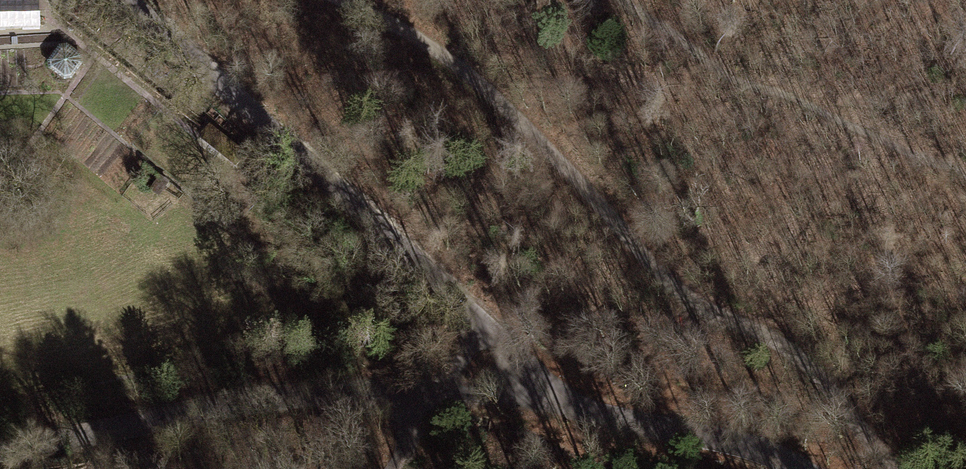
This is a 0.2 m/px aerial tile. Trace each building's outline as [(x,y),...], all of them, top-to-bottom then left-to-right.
[(77,15),(89,3),(87,0),(62,0),(77,15)] [(43,32),(42,1),(0,2),(0,33),(43,32)] [(91,65),(69,46),(51,66),(73,85),(91,65)]
